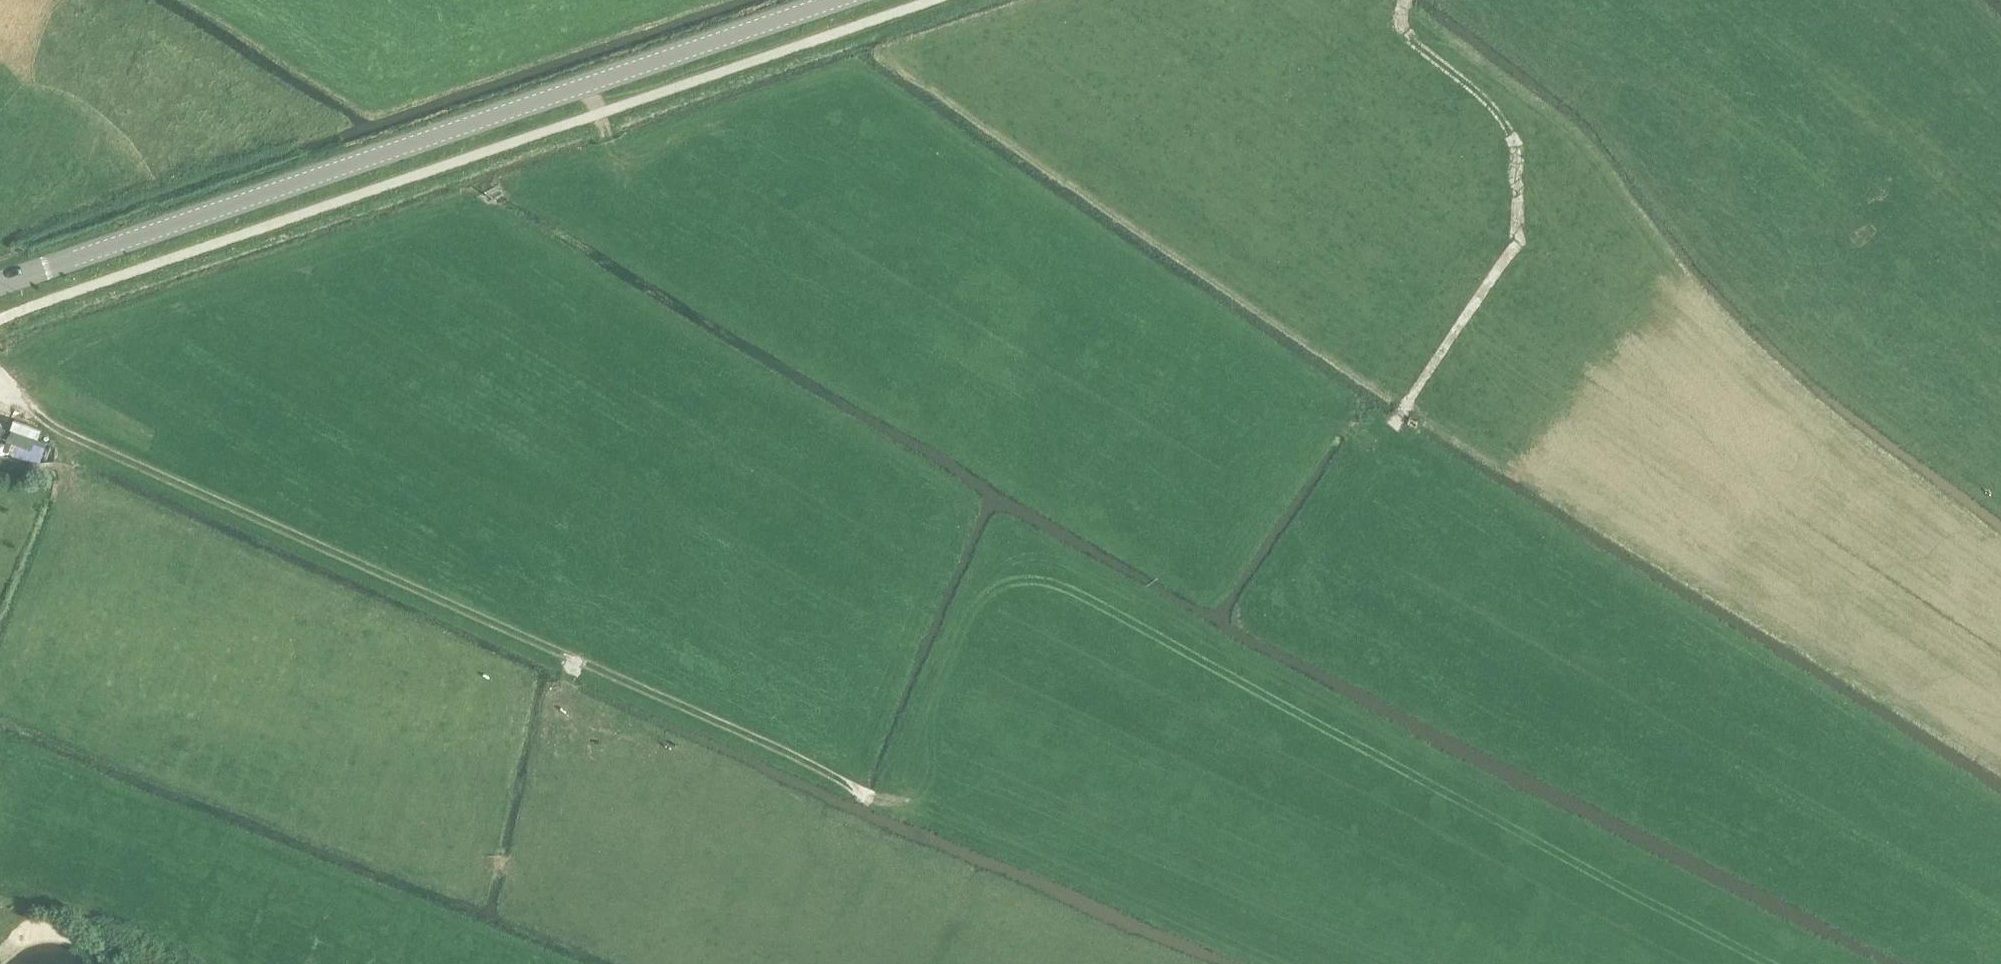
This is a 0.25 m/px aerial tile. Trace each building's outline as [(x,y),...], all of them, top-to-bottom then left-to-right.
[(9,436),(33,446),(41,427),(17,418),(9,436)]
